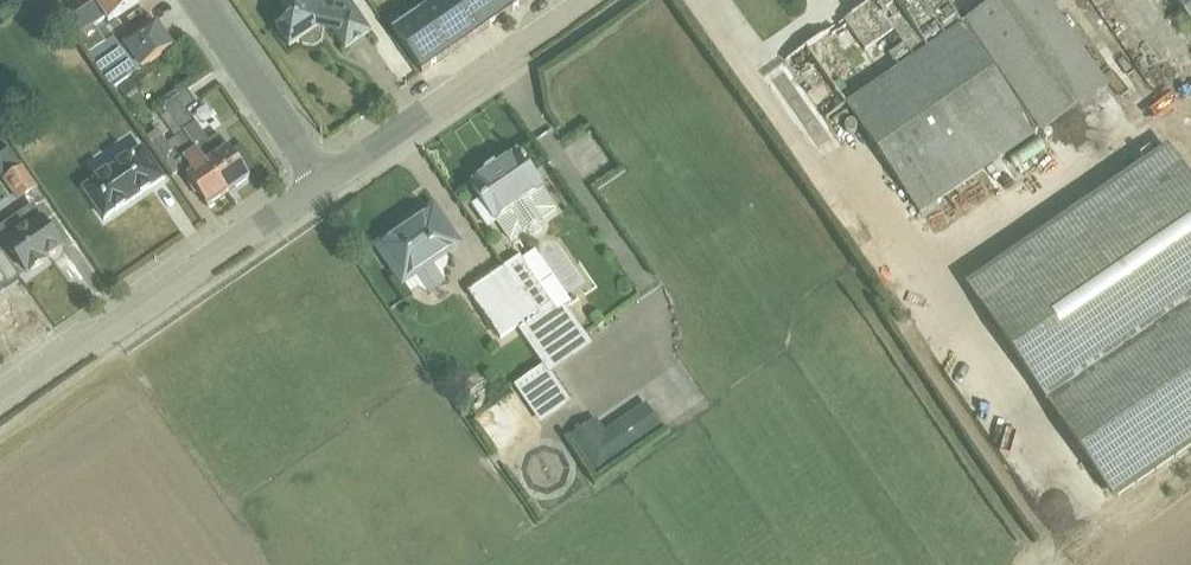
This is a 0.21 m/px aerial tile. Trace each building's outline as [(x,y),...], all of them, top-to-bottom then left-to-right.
[(67,23),(100,0),(52,0),(67,23)] [(67,23),(90,54),(114,37),(113,35),(125,27),(118,17),(99,31),(95,26),(107,18),(109,22),(141,0),(100,0),(67,23)] [(276,28),(290,48),(299,41),(305,44),(309,45),(314,46),(317,45),(319,44),(321,42),(323,41),(324,36),(324,33),(335,35),(346,50),(372,32),(349,0),(284,0),(281,3),(288,14),(287,20),(276,28)] [(450,53),(454,50),(479,33),(456,0),(440,0),(426,10),(424,11),(450,53)] [(479,33),(480,32),(505,15),(495,0),(456,0),(479,33)] [(505,15),(526,0),(495,0),(505,15)] [(786,59),(826,117),(847,103),(922,212),(1037,134),(1109,86),(1051,0),(995,0),(963,21),(948,0),(871,0),(786,59)] [(1190,20),(1190,0),(1177,0),(1190,20)] [(450,53),(424,11),(400,28),(396,31),(423,72),(450,53)] [(114,37),(90,54),(114,89),(173,48),(157,24),(122,47),(114,37)] [(134,79),(115,91),(122,100),(140,88),(134,79)] [(166,104),(228,192),(250,176),(247,172),(256,165),(242,145),(233,152),(220,133),(209,141),(188,111),(198,104),(187,89),(166,104)] [(228,192),(166,104),(158,109),(177,137),(169,143),(159,129),(148,137),(174,175),(182,169),(208,206),(228,192)] [(578,122),(552,142),(576,174),(603,154),(578,122)] [(72,157),(80,174),(112,159),(104,142),(72,157)] [(964,282),(1115,499),(1190,448),(1190,174),(1169,142),(981,271),(964,282)] [(145,147),(82,189),(105,222),(167,179),(145,147)] [(0,155),(0,171),(20,202),(39,189),(9,148),(0,155)] [(481,198),(497,221),(498,220),(512,240),(526,230),(530,233),(538,234),(543,230),(545,223),(544,218),(558,208),(518,150),(499,164),(496,161),(487,167),(487,172),(471,183),(481,198)] [(497,221),(481,198),(472,204),(488,227),(497,221)] [(0,229),(0,234),(29,276),(66,249),(35,205),(0,229)] [(434,208),(379,245),(407,285),(412,292),(420,288),(429,293),(447,280),(445,269),(448,268),(451,258),(449,256),(461,247),(434,208)] [(507,264),(573,357),(594,342),(566,302),(572,298),(536,247),(523,256),(521,254),(507,264)] [(573,357),(507,264),(470,289),(502,336),(518,324),(545,362),(516,383),(523,392),(543,422),(573,400),(553,371),(573,357)] [(9,278),(0,265),(0,284),(9,278)] [(598,416),(572,434),(598,472),(665,425),(647,400),(607,428),(598,416)]
